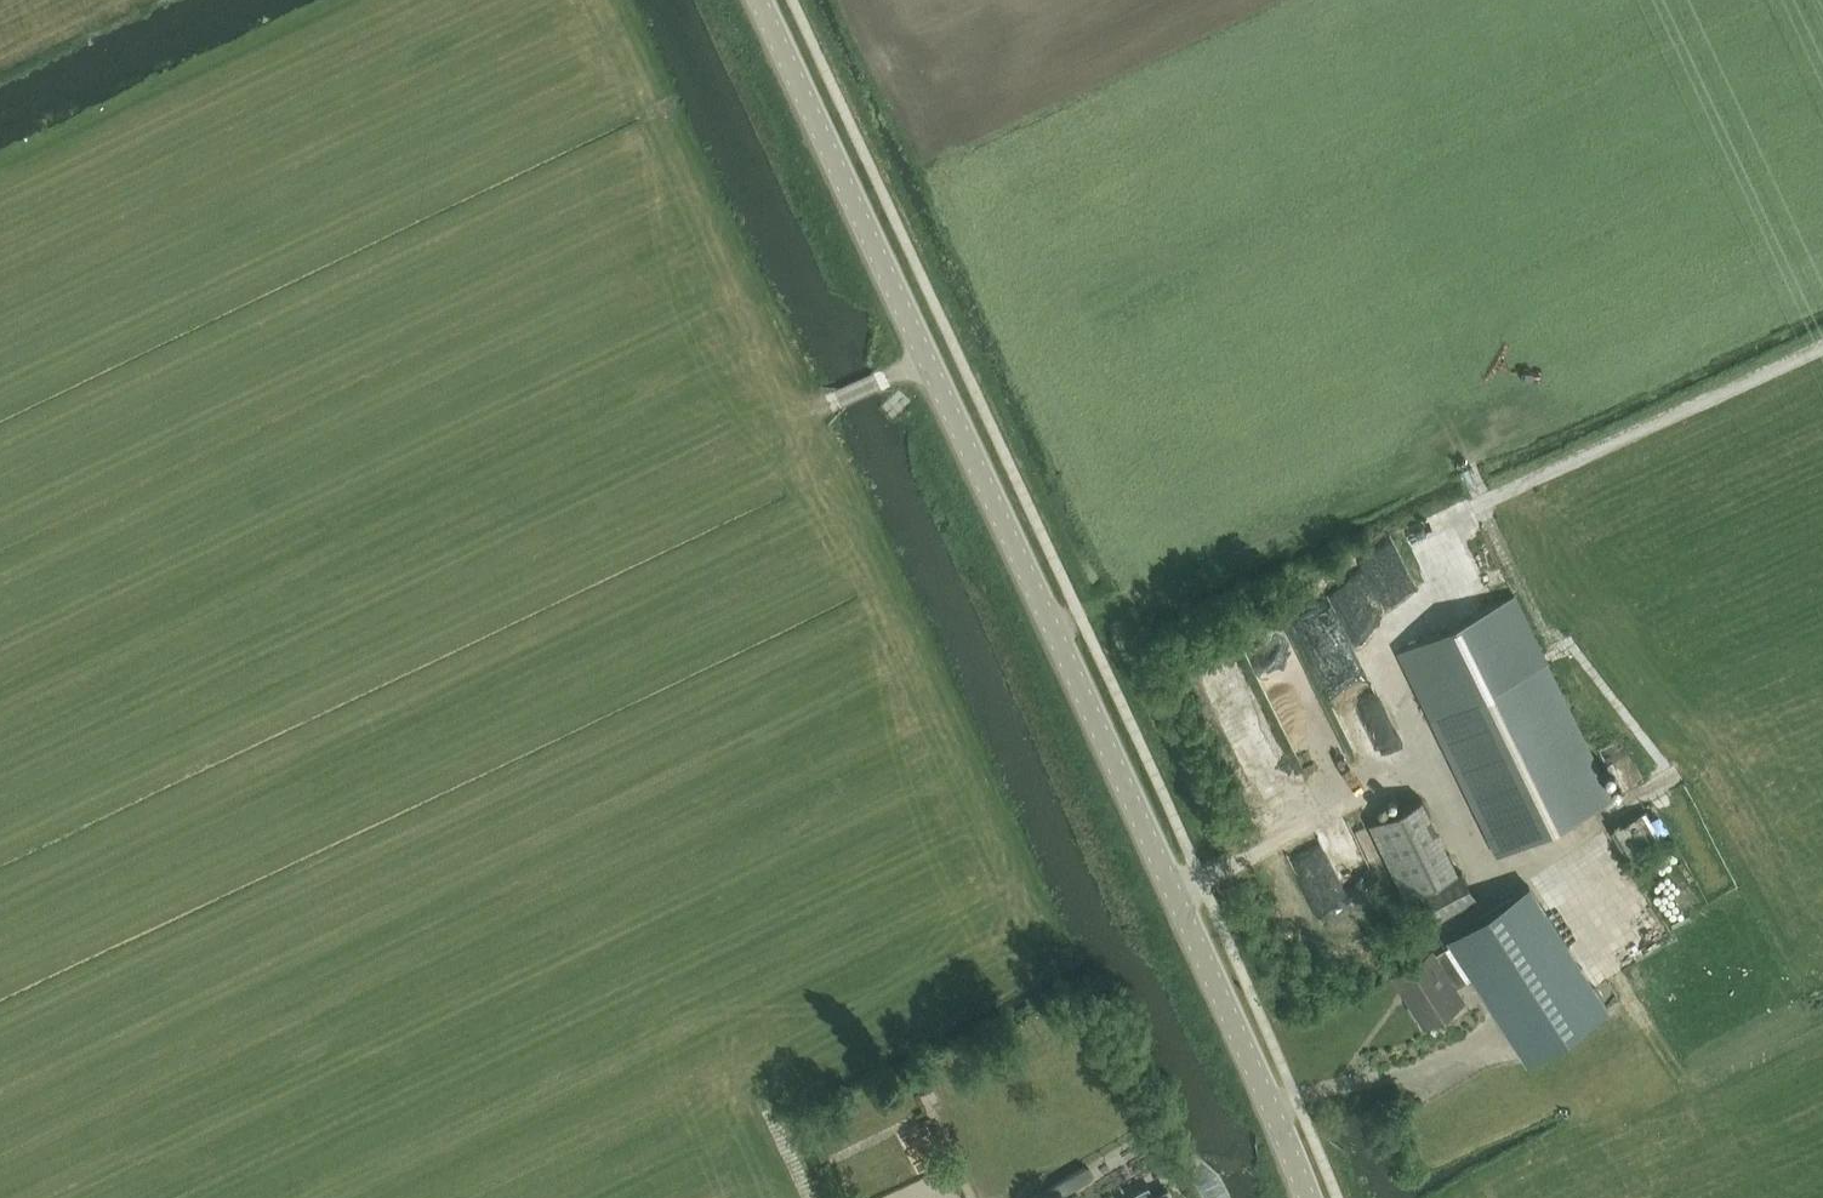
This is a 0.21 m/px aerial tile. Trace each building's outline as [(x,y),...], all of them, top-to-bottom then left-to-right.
[(1466,621),(1498,687),(1430,720),(1497,856),(1612,799),(1514,597),(1466,621)] [(1264,632),(1313,761),(1346,748),(1297,619),(1264,632)] [(1300,731),(1281,740),(1240,651),(1218,661),(1275,784),(1316,766),(1300,731)] [(1404,714),(1379,687),(1358,707),(1382,733),(1404,714)] [(1461,872),(1458,874),(1421,800),(1368,825),(1405,900),(1420,893),(1433,920),(1475,900),(1461,872)] [(1636,813),(1649,836),(1665,827),(1652,804),(1636,813)] [(1526,887),(1444,940),(1448,945),(1446,946),(1467,979),(1469,978),(1524,1062),(1605,1009),(1571,958),(1564,946),(1526,887)] [(1432,950),(1391,976),(1422,1025),(1464,999),(1456,987),(1467,979),(1446,946),(1435,954),(1432,950)] [(1092,1177),(1086,1167),(1033,1197),(1057,1197),(1092,1177)] [(1148,1188),(1132,1196),(1133,1197),(1153,1197),(1148,1188)]
